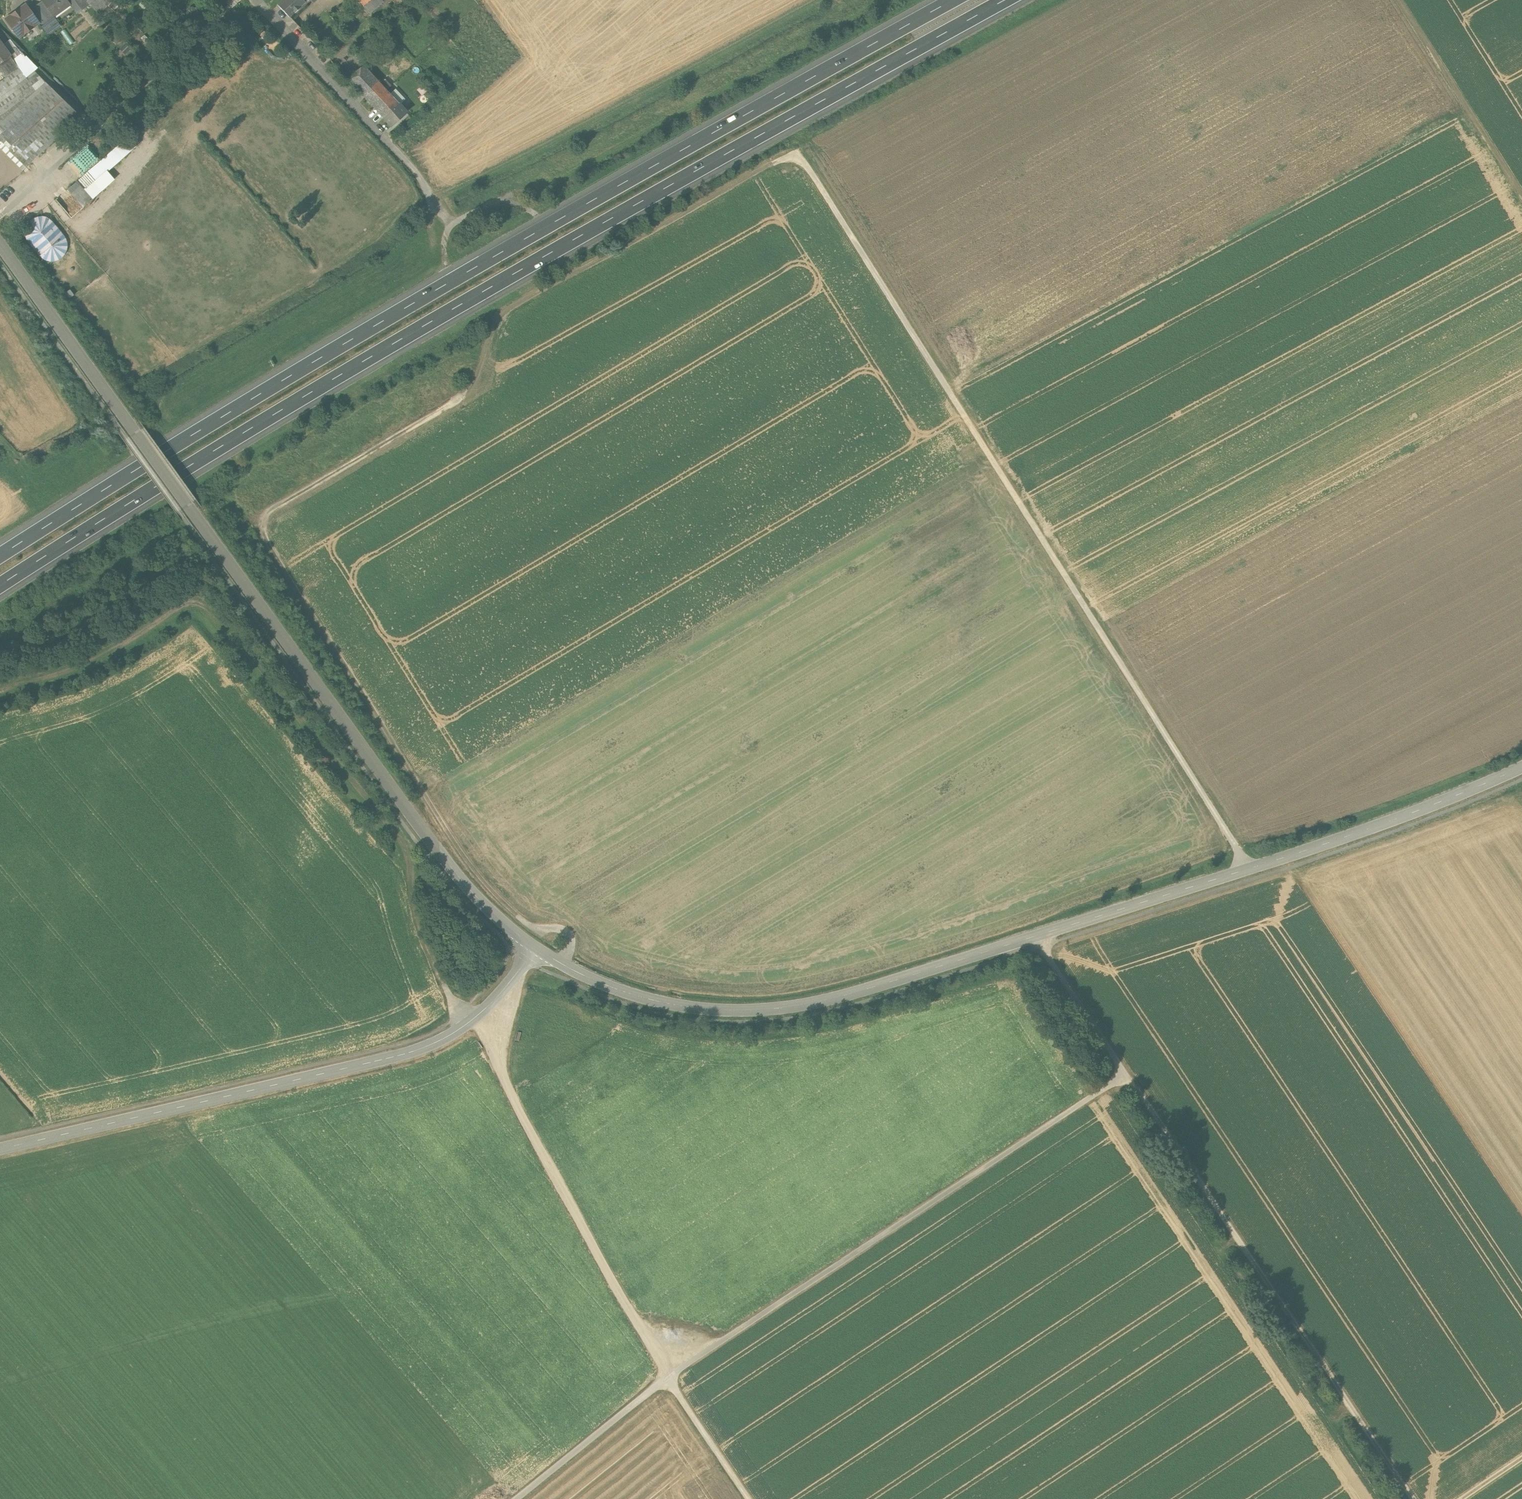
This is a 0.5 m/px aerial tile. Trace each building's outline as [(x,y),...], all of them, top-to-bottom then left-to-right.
[(41,0),(41,1),(53,17),(69,5),(66,0),(41,0)] [(73,0),(66,0),(69,5),(76,15),(81,11),(73,0)] [(81,11),(90,5),(86,1),(86,0),(73,0),(81,11)] [(86,1),(90,5),(99,14),(109,4),(111,2),(110,0),(87,0),(86,1)] [(304,0),(284,0),(278,6),(289,17),(295,12),(300,8),(299,7),(305,1),(304,0)] [(370,14),(383,2),(381,0),(358,0),(370,14)] [(53,17),(41,1),(35,6),(54,31),(60,26),(53,17)] [(109,4),(99,14),(104,19),(115,9),(109,4)] [(25,5),(5,19),(17,35),(22,31),(24,33),(33,27),(31,25),(36,21),(37,21),(29,10),(25,5)] [(54,31),(35,6),(29,10),(37,21),(36,21),(47,36),(54,31)] [(11,56),(12,55),(3,44),(0,39),(0,64),(11,56)] [(10,39),(3,44),(12,55),(19,50),(10,39)] [(39,96),(11,56),(0,64),(0,71),(5,78),(0,81),(0,132),(39,96)] [(399,104),(363,66),(348,80),(384,118),(399,104)] [(0,132),(0,134),(27,160),(76,115),(48,87),(39,96),(0,132)] [(399,104),(384,118),(392,126),(407,113),(399,104)] [(127,141),(97,164),(103,171),(133,148),(127,141)] [(92,170),(71,187),(87,207),(107,190),(92,170)]
